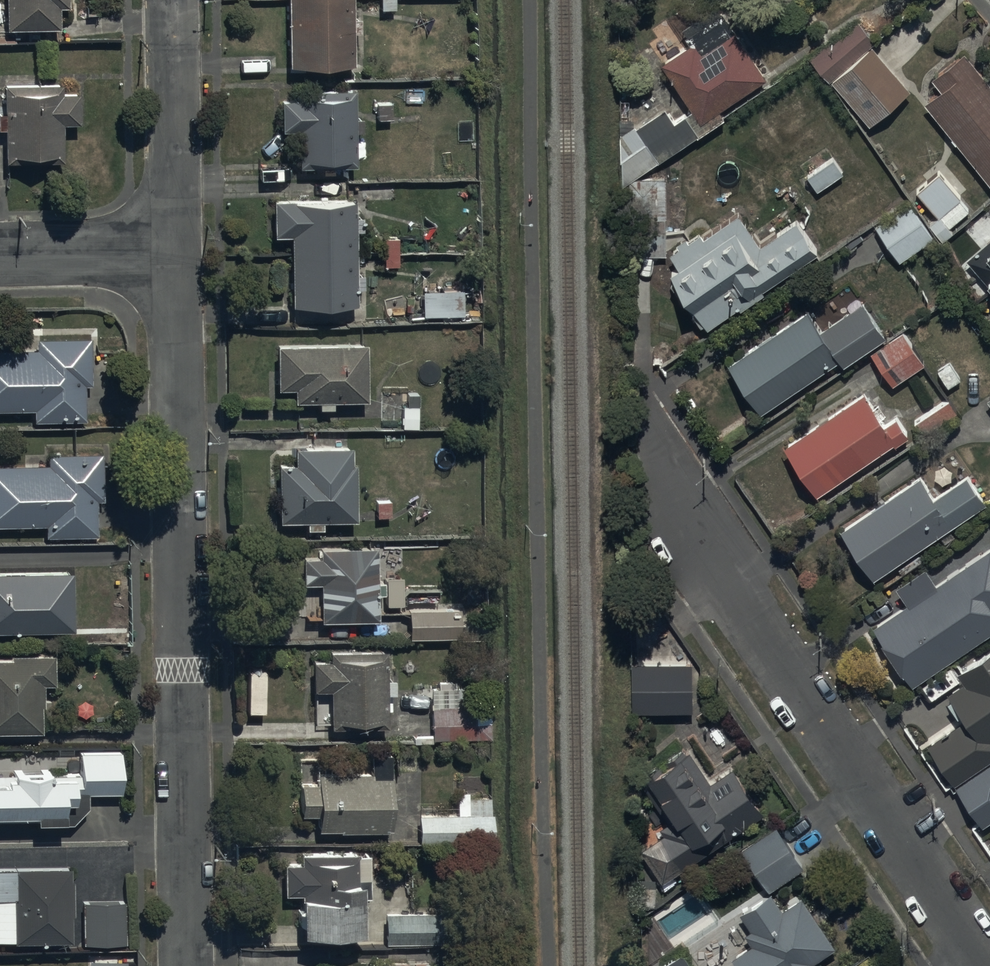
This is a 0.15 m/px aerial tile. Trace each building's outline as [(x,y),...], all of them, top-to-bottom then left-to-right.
[(4,23),(0,23),(0,47),(30,47),(30,33),(60,33),(60,10),(68,10),(67,0),(4,0),(4,23)] [(287,70),(354,70),(353,35),(360,35),(360,21),(353,21),(353,0),(287,0),(287,70)] [(395,0),(379,0),(379,12),(395,12),(395,0)] [(768,81),(723,13),(686,37),(692,45),(663,64),(702,124),(768,81)] [(910,93),(871,48),(878,42),(857,18),(809,59),(869,128),(910,93)] [(965,55),(932,82),(940,93),(926,105),(989,184),(989,85),(965,55)] [(62,85),(3,86),(5,165),(62,163),(62,128),(79,127),(78,95),(62,96),(62,85)] [(282,135),(298,135),(299,170),(356,169),(355,136),(362,136),(361,120),(355,121),(355,94),(299,95),(299,103),(281,103),(282,135)] [(618,121),(621,190),(701,134),(687,115),(677,122),(666,106),(634,129),(634,121),(618,121)] [(817,193),(843,174),(833,160),(807,178),(817,193)] [(959,193),(938,167),(915,186),(935,211),(925,219),(940,238),(952,228),(947,222),(966,206),(957,195),(959,193)] [(290,240),(290,310),(355,308),(355,291),(362,291),(362,276),(355,277),(354,233),(362,233),(362,219),(354,219),(354,203),(271,204),(271,240),(290,240)] [(900,263),(933,240),(907,205),(875,227),(900,263)] [(709,331),(743,307),(745,310),(765,296),(763,293),(819,255),(796,222),(761,246),(737,211),(661,263),(675,282),(670,286),(678,298),(683,295),(688,302),(685,304),(702,329),(706,326),(709,331)] [(398,269),(398,240),(382,240),(382,269),(398,269)] [(966,262),(989,290),(989,241),(966,262)] [(462,293),(421,293),(422,318),(463,317),(462,293)] [(763,414),(839,362),(844,369),(887,339),(864,304),(822,332),(807,310),(728,364),(763,414)] [(894,387),(925,366),(902,333),(871,355),(894,387)] [(90,339),(35,339),(34,353),(0,352),(0,413),(33,413),(33,424),(84,424),(84,390),(90,390),(90,339)] [(366,404),(366,346),(277,346),(277,392),(294,392),(294,405),(317,405),(317,410),(332,409),(332,405),(342,404),(342,419),(374,419),(374,404),(366,404)] [(419,393),(379,393),(379,426),(419,426),(419,393)] [(818,495),(893,445),(895,447),(909,437),(896,419),(886,426),(864,393),(785,447),(818,495)] [(955,414),(947,402),(915,424),(924,437),(955,414)] [(356,525),(355,467),(351,467),(351,448),(293,449),(293,464),(277,464),(278,526),(306,525),(306,531),(323,531),(323,525),(356,525)] [(103,455),(47,456),(47,468),(0,468),(0,530),(46,530),(46,540),(97,539),(97,504),(103,504),(103,455)] [(874,581),(987,506),(968,477),(935,499),(921,478),(841,531),(874,581)] [(320,589),(320,624),(379,623),(378,597),(384,597),(384,584),(377,584),(377,549),(318,549),(318,560),(300,560),(300,589),(320,589)] [(989,636),(989,550),(939,585),(928,568),(895,590),(906,605),(873,627),(913,687),(989,636)] [(72,575),(0,575),(0,634),(72,633),(72,575)] [(409,612),(409,640),(460,639),(460,612),(409,612)] [(313,662),(313,694),(329,695),(330,724),(330,731),(387,731),(386,697),(394,697),(394,681),(386,681),(386,654),(329,654),(329,662),(313,662)] [(956,678),(963,689),(948,699),(966,724),(928,750),(954,789),(989,765),(989,655),(956,678)] [(41,709),(43,709),(43,688),(55,688),(55,657),(10,657),(10,662),(0,662),(0,736),(41,736),(41,709)] [(693,714),(693,665),(633,666),(633,714),(693,714)] [(482,689),(432,689),(432,740),(490,740),(490,715),(482,715),(482,689)] [(663,837),(640,852),(662,886),(733,839),(731,836),(764,814),(734,769),(712,783),(694,755),(691,757),(686,748),(639,779),(670,824),(659,831),(663,837)] [(90,796),(123,796),(122,755),(81,755),(81,779),(0,780),(0,821),(42,820),(42,827),(75,827),(90,812),(90,796)] [(390,755),(370,755),(370,775),(319,775),(319,764),(298,764),(299,819),(317,819),(317,835),(390,834),(390,755)] [(956,792),(984,831),(989,827),(989,768),(956,792)] [(467,799),(467,794),(456,794),(456,814),(417,815),(417,840),(493,839),(493,815),(490,815),(490,798),(467,799)] [(804,869),(777,827),(742,850),(770,891),(804,869)] [(297,928),(302,928),(302,941),(362,940),(362,891),(369,891),(369,855),(301,855),(301,865),(283,865),(283,898),(302,898),(302,910),(297,910),(297,928)] [(70,903),(70,867),(0,868),(0,944),(12,944),(12,948),(71,947),(70,903)] [(411,892),(385,893),(385,946),(453,946),(453,912),(411,912),(411,892)] [(803,898),(783,911),(773,896),(742,916),(751,930),(745,935),(753,947),(731,961),(735,965),(812,965),(811,965),(836,948),(803,898)] [(124,902),(83,903),(84,947),(125,946),(124,902)] [(664,965),(690,965),(682,954),(664,965)]
